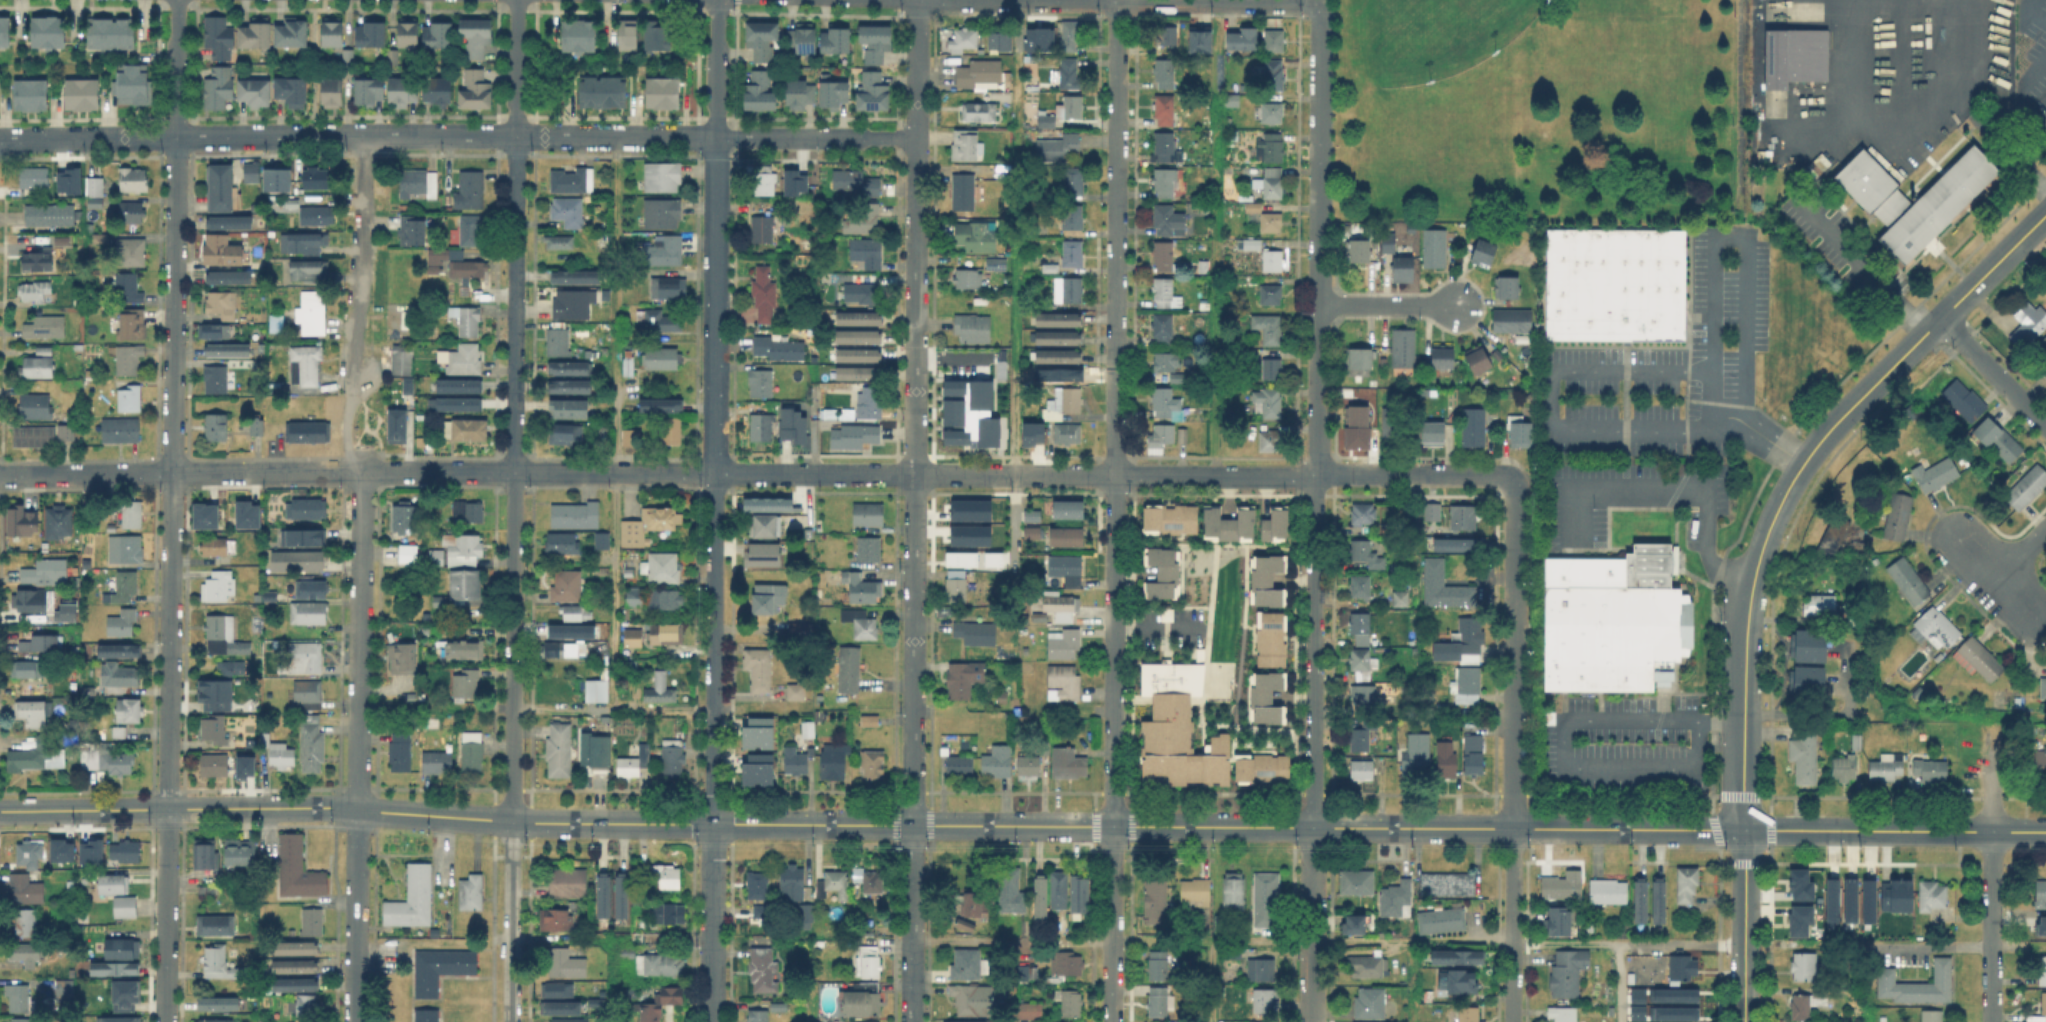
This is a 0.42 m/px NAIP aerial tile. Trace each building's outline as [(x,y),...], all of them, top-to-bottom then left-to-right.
[(29,14),(29,46),(62,46),(62,14),(29,14)] [(131,47),(131,16),(84,16),(84,47),(131,47)] [(225,17),(225,29),(233,29),(233,49),(230,49),(229,61),(211,61),(211,49),(204,49),(204,17),(225,17)] [(270,50),(238,50),(238,28),(249,28),(249,17),(270,17),(270,50)] [(559,17),(559,52),(592,52),(592,17),(559,17)] [(616,48),(634,48),(634,17),(616,17),(616,48)] [(641,47),(669,47),(669,18),(641,18),(641,47)] [(307,50),(275,50),(275,26),(283,26),(283,19),(307,19),(307,50)] [(322,47),(323,20),(343,20),(343,48),(322,47)] [(386,48),(356,48),(356,26),(362,26),(362,20),(386,20),(386,48)] [(399,48),(399,20),(418,20),(418,48),(399,48)] [(485,39),(485,60),(466,60),(466,39),(460,39),(460,20),(492,20),(492,39),(485,39)] [(1076,43),(1076,50),(1060,50),(1060,46),(1056,46),(1057,39),(1060,39),(1060,38),(1062,38),(1062,20),(1083,20),(1083,29),(1081,29),(1081,32),(1080,33),(1080,42),(1076,43)] [(431,49),(423,49),(423,27),(431,27),(431,23),(451,23),(451,49),(431,49)] [(768,41),(768,48),(772,48),(772,62),(752,62),(752,48),(743,48),(744,24),(776,24),(776,41),(768,41)] [(1177,25),(1177,43),(1155,43),(1155,25),(1177,25)] [(792,54),(792,26),(813,26),(813,54),(792,54)] [(890,43),(889,52),(883,52),(883,64),(863,64),(863,51),(867,51),(867,43),(857,43),(857,26),(890,26),(890,43)] [(1024,27),(1052,28),(1052,50),(1024,50),(1024,27)] [(827,55),(819,55),(819,33),(828,33),(828,28),(848,28),(848,55),(827,55)] [(973,28),(973,31),(975,31),(975,48),(960,48),(961,54),(949,54),(949,49),(946,49),(946,40),(951,40),(951,29),(960,29),(960,28),(973,28)] [(1258,49),(1226,49),(1226,34),(1241,34),(1241,29),(1258,29),(1258,49)] [(1014,30),(1014,51),(990,51),(990,30),(1014,30)] [(1761,91),(1762,30),(1829,30),(1828,91),(1761,91)] [(1284,31),(1284,53),(1265,53),(1265,31),(1284,31)] [(1216,32),(1216,52),(1192,52),(1192,32),(1216,32)] [(343,77),(343,51),(353,51),(352,77),(343,77)] [(1077,57),(1077,76),(1082,75),(1083,87),(1060,87),(1061,82),(1060,82),(1059,67),(1061,67),(1061,57),(1077,57)] [(1174,58),(1174,87),(1158,87),(1158,80),(1156,80),(1156,72),(1154,72),(1154,66),(1155,66),(1155,58),(1174,58)] [(1281,60),(1281,68),(1282,68),(1282,77),(1284,77),(1284,82),(1282,82),(1282,91),(1264,91),(1264,60),(1281,60)] [(1000,61),(1000,83),(974,83),(974,88),(956,88),(956,68),(969,68),(969,61),(1000,61)] [(149,103),(149,62),(115,62),(115,78),(109,78),(109,92),(115,92),(115,103),(149,103)] [(227,110),(204,110),(204,80),(212,80),(212,68),(232,68),(232,100),(227,100),(227,110)] [(485,68),(485,84),(494,84),(494,111),(459,110),(459,92),(468,92),(468,84),(463,84),(463,68),(485,68)] [(761,86),(761,94),(774,94),(774,112),(742,111),(742,86),(751,86),(751,70),(769,70),(769,86),(761,86)] [(881,72),(881,85),(888,85),(887,111),(855,111),(855,95),(865,95),(865,85),(861,85),(862,71),(881,72)] [(623,106),(623,73),(576,73),(576,106),(623,106)] [(643,107),(677,107),(677,75),(643,75),(643,107)] [(45,108),(45,77),(12,77),(12,108),(45,108)] [(96,77),(62,77),(62,108),(96,108),(96,77)] [(388,104),(388,78),(418,78),(417,104),(388,104)] [(429,107),(429,78),(450,78),(450,107),(429,107)] [(305,101),(305,109),(286,109),(286,100),(274,100),(274,80),(305,80),(305,101)] [(320,107),(320,80),(342,80),(342,107),(320,107)] [(375,105),(354,105),(354,80),(383,80),(383,100),(375,100),(375,105)] [(270,102),(270,108),(247,108),(247,102),(237,102),(237,81),(270,81),(270,102)] [(785,105),(785,83),(811,83),(811,105),(785,105)] [(839,109),(817,109),(817,83),(848,83),(848,102),(839,102),(839,109)] [(1174,94),(1174,124),(1158,124),(1158,116),(1155,116),(1155,94),(1174,94)] [(1238,95),(1238,108),(1225,108),(1225,95),(1238,95)] [(1081,97),(1081,119),(1063,119),(1063,97),(1081,97)] [(1282,115),(1282,121),(1261,121),(1262,102),(1283,102),(1283,115),(1282,115)] [(995,105),(995,122),(966,122),(962,121),(962,105),(966,105),(966,104),(995,105)] [(1055,116),(1055,129),(1037,128),(1037,116),(1055,116)] [(953,163),(953,130),(977,130),(977,163),(953,163)] [(1079,133),(1079,154),(1068,154),(1068,162),(1036,162),(1036,140),(1054,140),(1054,134),(1062,134),(1062,133),(1079,133)] [(1173,133),(1173,141),(1175,141),(1175,150),(1182,150),(1182,162),(1154,162),(1154,155),(1153,155),(1154,147),(1151,147),(1151,140),(1154,140),(1154,133),(1173,133)] [(1280,133),(1281,141),(1282,141),(1282,149),(1283,149),(1283,155),(1282,155),(1282,162),(1263,162),(1263,148),(1256,148),(1256,140),(1263,140),(1263,133),(1280,133)] [(2000,174),(1906,266),(1880,240),(1890,230),(1839,177),(1866,151),(1917,203),(1974,147),(2000,174)] [(683,163),(685,185),(679,184),(680,191),(646,192),(647,163),(683,163)] [(262,164),(263,183),(246,183),(246,164),(262,164)] [(234,166),(234,188),(241,188),(242,211),(235,211),(235,212),(210,212),(209,183),(212,183),(212,167),(234,166)] [(777,181),(777,195),(758,195),(758,173),(758,166),(774,166),(774,173),(779,173),(779,181),(777,181)] [(1083,166),(1083,179),(1084,179),(1084,194),(1063,194),(1063,166),(1083,166)] [(1282,166),(1282,176),(1283,176),(1283,198),(1263,197),(1263,176),(1265,176),(1265,166),(1282,166)] [(322,167),(322,171),(331,170),(332,190),(307,191),(306,171),(311,171),(311,168),(322,167)] [(133,168),(133,171),(137,171),(137,170),(142,170),(142,171),(148,171),(148,180),(150,179),(150,193),(142,193),(142,195),(137,195),(137,193),(121,194),(121,169),(133,168)] [(596,169),(596,192),(589,192),(589,193),(553,193),(553,171),(567,171),(567,174),(578,174),(578,168),(589,168),(589,169),(596,169)] [(782,195),(782,168),(797,168),(797,174),(806,174),(806,190),(797,190),(797,195),(782,195)] [(50,169),(50,190),(22,190),(22,169),(50,169)] [(439,172),(438,198),(428,198),(428,193),(412,193),(412,199),(401,199),(401,169),(429,169),(429,172),(439,172)] [(1172,181),(1172,199),(1152,199),(1152,183),(1151,183),(1151,177),(1152,177),(1153,169),(1175,170),(1175,181),(1172,181)] [(883,179),(882,197),(865,197),(865,190),(835,190),(836,171),(865,172),(865,179),(883,179)] [(485,172),(485,209),(461,209),(461,172),(485,172)] [(288,191),(269,192),(268,174),(288,174),(288,191)] [(974,175),(974,185),(977,185),(977,195),(973,195),(973,211),(951,211),(951,174),(974,175)] [(104,177),(104,208),(89,208),(89,177),(104,177)] [(75,182),(75,197),(55,197),(55,182),(75,182)] [(301,208),(288,209),(287,200),(301,199),(301,208)] [(585,219),(585,230),(566,230),(566,220),(552,220),(552,205),(555,205),(555,199),(584,199),(584,219),(585,219)] [(685,199),(685,222),(680,222),(680,228),(646,229),(647,199),(685,199)] [(880,213),(880,231),(845,231),(845,218),(852,218),(852,214),(864,214),(864,201),(881,201),(881,213),(880,213)] [(1261,203),(1260,213),(1246,212),(1246,204),(1261,203)] [(146,204),(146,211),(149,211),(149,218),(145,218),(145,225),(117,225),(118,204),(146,204)] [(1185,228),(1185,235),(1156,235),(1156,228),(1153,227),(1153,205),(1172,205),(1172,213),(1185,213),(1185,228)] [(76,206),(77,226),(27,227),(26,207),(76,206)] [(1082,206),(1082,218),(1084,218),(1084,230),(1083,230),(1083,231),(1062,231),(1062,222),(1064,222),(1063,206),(1082,206)] [(331,208),(331,209),(336,209),(336,224),(332,224),(332,226),(303,226),(303,208),(331,208)] [(1281,226),(1281,233),(1260,233),(1260,213),(1281,213),(1281,226)] [(249,228),(204,228),(204,215),(249,215),(249,228)] [(484,216),(484,230),(481,230),(481,246),(463,246),(463,216),(484,216)] [(399,246),(399,217),(425,218),(425,246),(399,246)] [(775,226),(775,244),(754,244),(754,217),(778,217),(778,226),(775,226)] [(989,220),(989,229),(996,228),(996,250),(966,251),(966,243),(955,243),(955,222),(969,222),(969,220),(989,220)] [(1446,269),(1421,270),(1422,230),(1446,230),(1446,269)] [(318,254),(290,254),(290,252),(278,252),(278,232),(326,232),(326,244),(318,244),(318,254)] [(94,243),(94,233),(110,233),(110,243),(94,243)] [(226,233),(226,243),(242,244),(242,255),(242,265),(201,264),(201,242),(203,242),(203,233),(226,233)] [(1549,342),(1550,233),(1688,233),(1688,343),(1549,342)] [(1383,252),(1383,234),(1395,234),(1395,252),(1383,252)] [(685,235),(684,265),(650,265),(650,246),(665,246),(665,235),(685,235)] [(576,238),(576,250),(550,250),(550,243),(547,243),(547,238),(576,238)] [(1497,244),(1489,270),(1468,264),(1476,238),(1497,244)] [(885,240),(884,270),(867,270),(867,261),(852,260),(853,239),(885,240)] [(148,240),(148,268),(123,268),(123,251),(119,251),(119,240),(148,240)] [(1262,240),(1262,250),(1238,250),(1238,240),(1262,240)] [(1368,266),(1348,267),(1347,241),(1368,240),(1368,266)] [(1082,242),(1082,254),(1083,254),(1082,268),(1061,267),(1062,258),(1063,258),(1063,241),(1082,242)] [(1173,243),(1172,273),(1156,273),(1156,264),(1153,264),(1154,243),(1173,243)] [(1282,251),(1281,272),(1262,271),(1263,248),(1268,248),(1268,250),(1282,251)] [(56,249),(56,270),(48,270),(48,273),(35,273),(35,272),(28,272),(28,254),(47,254),(47,249),(56,249)] [(452,249),(452,259),(442,259),(442,269),(432,269),(432,264),(430,263),(430,249),(452,249)] [(319,273),(320,281),(288,281),(288,259),(326,259),(327,273),(319,273)] [(1007,259),(1007,271),(986,271),(987,259),(1007,259)] [(1394,284),(1394,259),(1414,259),(1414,284),(1394,284)] [(490,263),(490,272),(486,271),(486,278),(451,277),(451,262),(486,262),(486,263),(490,263)] [(774,266),(773,281),(779,281),(779,308),(777,308),(776,323),(761,323),(761,307),(758,307),(758,296),(755,296),(755,280),(759,280),(759,265),(774,266)] [(1059,265),(1059,274),(1043,274),(1043,265),(1059,265)] [(204,283),(204,270),(249,269),(249,282),(204,283)] [(981,273),(981,290),(952,290),(952,270),(977,270),(977,273),(981,273)] [(554,285),(554,272),(601,272),(600,286),(554,285)] [(146,293),(146,302),(118,303),(118,290),(110,290),(110,280),(117,280),(117,273),(139,273),(139,293),(146,293)] [(685,276),(686,296),(680,296),(680,297),(654,297),(654,277),(685,276)] [(1517,301),(1492,302),(1492,277),(1518,278),(1517,301)] [(1081,278),(1081,287),(1082,287),(1082,293),(1081,293),(1081,303),(1062,303),(1062,278),(1081,278)] [(1172,280),(1172,309),(1156,309),(1156,302),(1153,302),(1153,294),(1151,294),(1151,288),(1153,288),(1153,280),(1172,280)] [(53,283),(53,295),(47,295),(47,305),(38,305),(38,303),(24,303),(24,297),(20,297),(20,287),(23,287),(23,286),(35,286),(35,283),(53,283)] [(880,285),(880,290),(883,289),(883,299),(880,298),(880,304),(846,305),(845,284),(880,285)] [(1280,286),(1280,298),(1279,298),(1279,305),(1259,304),(1259,285),(1280,286)] [(327,291),(327,334),(303,334),(303,324),(298,324),(298,308),(302,308),(302,291),(327,291)] [(592,291),(593,320),(556,319),(555,301),(558,301),(558,291),(592,291)] [(252,312),(252,322),(205,322),(205,314),(207,313),(206,299),(209,299),(210,293),(238,292),(237,312),(252,312)] [(2043,302),(2045,305),(2045,329),(2024,351),(2010,336),(2024,322),(2016,314),(2030,299),(2038,307),(2043,302)] [(84,301),(84,309),(74,309),(74,301),(84,301)] [(416,329),(399,329),(399,310),(407,310),(407,302),(416,302),(416,329)] [(483,309),(483,323),(481,322),(480,338),(462,338),(461,318),(450,318),(450,309),(483,309)] [(1531,310),(1530,333),(1492,331),(1493,310),(1531,310)] [(123,341),(123,311),(146,311),(146,341),(123,341)] [(684,317),(685,332),(648,332),(648,311),(665,311),(665,317),(684,317)] [(1173,313),(1172,342),(1156,342),(1156,336),(1153,336),(1154,327),(1151,327),(1151,321),(1153,321),(1153,313),(1173,313)] [(838,327),(839,314),(884,315),(884,327),(838,327)] [(1035,328),(1035,314),(1080,314),(1080,328),(1035,328)] [(989,317),(990,343),(960,343),(960,334),(954,334),(954,315),(976,315),(976,317),(989,317)] [(1280,323),(1281,345),(1262,345),(1262,329),(1250,329),(1250,315),(1279,315),(1279,323),(1280,323)] [(68,317),(68,338),(26,338),(26,324),(37,324),(37,317),(68,317)] [(566,323),(566,329),(570,329),(570,350),(573,351),(573,357),(548,357),(548,329),(553,330),(553,323),(566,323)] [(232,325),(232,339),(224,339),(224,340),(206,340),(206,339),(201,339),(201,326),(232,325)] [(1414,329),(1415,363),(1390,363),(1391,330),(1414,329)] [(838,345),(838,333),(882,333),(882,345),(838,345)] [(1034,347),(1035,334),(1079,334),(1079,347),(1034,347)] [(807,361),(772,362),(772,357),(755,356),(755,337),(774,337),(775,341),(807,342),(807,361)] [(411,343),(410,374),(389,373),(390,343),(411,343)] [(480,343),(480,360),(483,360),(483,374),(451,374),(451,352),(461,352),(461,343),(480,343)] [(1453,345),(1454,374),(1429,373),(1429,350),(1434,350),(1434,346),(1453,345)] [(140,357),(141,377),(118,377),(118,347),(147,346),(147,357),(140,357)] [(205,359),(205,346),(248,346),(248,359),(205,359)] [(322,361),(322,387),(302,389),(302,385),(292,385),(291,362),(290,348),(326,346),(326,361),(322,361)] [(1493,368),(1473,379),(1466,371),(1462,354),(1481,346),(1485,356),(1493,368)] [(56,356),(37,358),(37,348),(54,347),(56,356)] [(680,348),(680,354),(685,354),(685,364),(680,364),(680,370),(648,370),(648,366),(645,366),(645,355),(648,356),(648,348),(680,348)] [(838,364),(838,350),(883,350),(883,364),(838,364)] [(1370,369),(1359,372),(1345,371),(1345,350),(1370,350),(1370,369)] [(1035,364),(1035,352),(1079,352),(1079,365),(1035,364)] [(1177,354),(1177,364),(1179,363),(1179,374),(1183,374),(1183,384),(1168,384),(1168,373),(1156,373),(1156,374),(1152,374),(1152,360),(1153,360),(1153,354),(1177,354)] [(56,359),(56,379),(21,379),(21,368),(27,368),(27,359),(56,359)] [(1280,359),(1280,366),(1281,366),(1282,373),(1280,373),(1281,379),(1261,379),(1261,359),(1280,359)] [(635,361),(635,377),(625,377),(625,361),(635,361)] [(550,377),(550,365),(593,365),(593,377),(550,377)] [(229,367),(229,372),(238,372),(238,390),(229,390),(229,395),(207,395),(207,382),(205,382),(205,366),(209,366),(209,367),(229,367)] [(838,382),(838,369),(881,369),(881,383),(838,382)] [(1051,369),(1051,389),(1023,389),(1023,369),(1051,369)] [(774,370),(774,397),(753,398),(753,384),(750,384),(750,371),(774,370)] [(411,393),(400,393),(400,376),(411,376),(411,393)] [(434,391),(435,378),(478,378),(478,391),(434,391)] [(1955,378),(1968,391),(1970,389),(1987,406),(1970,423),(1940,393),(1955,378)] [(942,379),(991,379),(990,416),(997,416),(997,446),(966,446),(966,444),(941,443),(942,379)] [(550,395),(550,383),(592,383),(592,395),(550,395)] [(1071,384),(1071,388),(1080,388),(1081,416),(1062,415),(1062,411),(1040,412),(1040,409),(1046,409),(1045,400),(1053,400),(1055,387),(1060,388),(1061,384),(1071,384)] [(142,386),(143,413),(120,413),(120,391),(129,391),(129,386),(142,386)] [(884,387),(884,420),(859,420),(859,405),(859,393),(864,393),(864,387),(884,387)] [(1180,399),(1180,411),(1171,411),(1171,418),(1155,418),(1155,410),(1152,410),(1152,388),(1171,388),(1171,399),(1180,399)] [(1280,389),(1280,397),(1281,397),(1282,407),(1284,406),(1284,410),(1281,410),(1281,420),(1263,420),(1263,414),(1256,414),(1256,404),(1252,404),(1253,392),(1262,392),(1262,389),(1280,389)] [(51,395),(51,407),(55,407),(54,420),(23,420),(23,396),(51,395)] [(434,410),(435,396),(478,396),(478,410),(434,410)] [(550,398),(589,398),(589,416),(555,416),(555,410),(550,410),(550,398)] [(640,412),(640,400),(684,401),(684,413),(640,412)] [(1366,431),(1346,432),(1345,407),(1367,405),(1366,431)] [(404,442),(385,442),(385,408),(404,408),(404,442)] [(776,435),(776,417),(778,417),(778,408),(794,408),(794,414),(800,414),(799,431),(798,431),(798,439),(789,439),(789,434),(784,434),(784,435),(776,435)] [(1383,408),(1394,410),(1405,409),(1404,444),(1384,443),(1383,408)] [(1486,409),(1485,449),(1461,449),(1460,409),(1486,409)] [(772,420),(771,441),(750,441),(750,413),(776,413),(776,420),(772,420)] [(230,415),(229,442),(208,442),(208,415),(230,415)] [(262,434),(261,417),(248,417),(248,434),(262,434)] [(684,417),(683,444),(660,444),(661,434),(664,434),(664,417),(684,417)] [(1991,417),(2001,427),(2002,426),(2024,448),(2009,463),(1977,431),(1991,417)] [(317,424),(331,424),(331,443),(328,443),(328,444),(292,444),(292,443),(287,443),(287,425),(308,425),(308,419),(317,419),(317,424)] [(141,420),(142,443),(104,444),(104,420),(141,420)] [(478,421),(492,421),(492,444),(454,444),(454,441),(446,441),(446,423),(458,423),(458,420),(478,421)] [(76,421),(77,442),(57,443),(56,448),(15,449),(16,426),(57,427),(57,421),(76,421)] [(267,422),(267,438),(255,438),(255,421),(267,422)] [(1042,422),(1042,442),(1033,442),(1033,446),(1020,446),(1020,422),(1042,422)] [(1443,422),(1444,447),(1420,447),(1419,436),(1420,424),(1443,422)] [(1530,424),(1532,448),(1509,448),(1508,426),(1530,424)] [(583,426),(583,441),(575,440),(574,444),(552,444),(552,425),(583,426)] [(1081,425),(1081,444),(1071,444),(1071,446),(1066,446),(1065,443),(1055,443),(1056,425),(1081,425)] [(1174,425),(1173,443),(1162,443),(1162,454),(1147,454),(1147,435),(1152,435),(1152,431),(1153,431),(1153,425),(1174,425)] [(1267,425),(1267,432),(1269,432),(1269,430),(1279,430),(1279,452),(1260,452),(1259,432),(1261,432),(1261,425),(1267,425)] [(885,426),(886,443),(867,445),(867,449),(832,450),(832,441),(822,442),(822,429),(844,429),(845,426),(885,426)] [(1186,429),(1186,443),(1177,443),(1177,428),(1186,429)] [(640,431),(640,447),(622,447),(623,431),(640,431)] [(1950,457),(1960,476),(1933,491),(1933,490),(1924,495),(1911,470),(1921,464),(1925,471),(1950,457)] [(2036,464),(2045,475),(2045,485),(2018,514),(2002,498),(2036,464)] [(1913,497),(1903,541),(1883,537),(1893,493),(1913,497)] [(741,496),(791,496),(791,505),(800,505),(799,511),(741,510),(741,496)] [(234,527),(233,500),(250,499),(250,503),(258,503),(258,527),(234,527)] [(324,499),(324,500),(328,500),(328,517),(323,518),(324,520),(290,520),(290,503),(294,503),(294,499),(324,499)] [(948,499),(990,499),(989,519),(948,519),(948,499)] [(1050,499),(1081,499),(1081,517),(1050,517),(1050,499)] [(145,502),(145,529),(125,529),(125,512),(120,512),(120,502),(145,502)] [(480,503),(480,511),(482,511),(482,523),(464,523),(464,515),(451,515),(451,502),(465,502),(465,503),(480,503)] [(598,502),(598,529),(550,529),(550,505),(587,505),(586,502),(598,502)] [(1141,505),(1144,506),(1144,502),(1196,504),(1195,533),(1156,532),(1156,533),(1141,533),(1141,505)] [(212,507),(212,524),(209,524),(209,527),(189,527),(189,504),(200,504),(200,508),(212,507)] [(1372,504),(1372,509),(1375,509),(1375,519),(1372,519),(1372,523),(1350,524),(1350,511),(1352,511),(1352,504),(1372,504)] [(882,505),(882,527),(851,527),(852,505),(882,505)] [(1259,540),(1258,517),(1268,517),(1268,505),(1286,505),(1286,522),(1284,522),(1284,537),(1282,537),(1282,540),(1268,541),(1268,540),(1259,540)] [(1439,506),(1439,522),(1424,523),(1424,505),(1439,506)] [(66,506),(66,510),(74,510),(73,537),(65,537),(65,540),(60,540),(60,541),(46,541),(47,510),(54,510),(54,506),(66,506)] [(1253,506),(1252,520),(1251,520),(1251,534),(1239,534),(1239,538),(1217,538),(1217,534),(1202,534),(1203,522),(1201,522),(1201,506),(1219,506),(1218,517),(1236,517),(1236,506),(1253,506)] [(416,507),(416,533),(391,533),(391,507),(416,507)] [(674,507),(674,514),(681,514),(682,527),(673,528),(673,531),(647,532),(647,534),(644,534),(644,548),(629,550),(620,549),(621,521),(640,521),(640,508),(674,507)] [(1476,508),(1476,532),(1451,532),(1451,516),(1450,516),(1450,507),(1476,508)] [(1022,509),(1038,509),(1038,520),(1022,520),(1022,509)] [(10,539),(10,512),(39,512),(39,539),(10,539)] [(750,537),(750,513),(778,513),(778,537),(750,537)] [(1865,541),(1866,552),(1814,552),(1832,517),(1851,517),(1851,541),(1865,541)] [(989,525),(989,545),(947,544),(948,525),(989,525)] [(1021,525),(1038,525),(1038,536),(1021,536),(1021,525)] [(810,537),(801,537),(801,527),(810,527),(810,537)] [(1047,527),(1081,527),(1081,545),(1047,545),(1047,527)] [(279,544),(278,528),(323,528),(323,544),(279,544)] [(608,551),(596,551),(595,533),(609,533),(608,551)] [(110,564),(110,536),(143,536),(143,564),(110,564)] [(478,537),(478,544),(482,544),(481,558),(469,558),(469,560),(462,559),(462,558),(447,558),(447,548),(441,548),(441,536),(455,536),(455,537),(478,537)] [(578,545),(578,556),(543,556),(543,544),(546,544),(546,536),(574,536),(574,544),(578,545)] [(1438,537),(1483,538),(1483,550),(1437,550),(1438,537)] [(879,539),(879,564),(855,563),(855,557),(856,557),(856,539),(879,539)] [(238,542),(238,556),(229,556),(229,558),(205,557),(205,552),(201,552),(201,546),(205,546),(205,540),(229,540),(229,542),(238,542)] [(1375,554),(1375,558),(1384,558),(1384,570),(1367,570),(1367,562),(1349,562),(1349,555),(1348,555),(1348,549),(1349,549),(1349,541),(1368,541),(1368,554),(1375,554)] [(779,565),(741,565),(741,542),(779,542),(779,565)] [(1678,542),(1678,591),(1695,591),(1695,658),(1675,658),(1675,682),(1651,681),(1651,693),(1547,692),(1548,560),(1627,560),(1627,542),(1678,542)] [(415,545),(415,562),(397,562),(397,545),(415,545)] [(1145,547),(1159,547),(1159,548),(1173,549),(1173,561),(1177,561),(1176,583),(1172,583),(1172,597),(1160,597),(1160,599),(1143,598),(1144,581),(1155,581),(1155,564),(1144,563),(1145,547)] [(975,566),(944,566),(944,550),(976,551),(975,566)] [(442,551),(442,566),(427,566),(427,551),(442,551)] [(1001,551),(1001,566),(981,566),(981,551),(1001,551)] [(272,573),(272,554),(323,554),(323,573),(272,573)] [(676,554),(676,570),(678,570),(678,584),(648,584),(648,574),(639,574),(639,562),(648,562),(648,554),(676,554)] [(1283,554),(1268,554),(1268,555),(1254,555),(1254,567),(1250,567),(1250,589),(1253,589),(1253,603),(1265,604),(1265,605),(1281,606),(1282,588),(1271,588),(1271,571),(1282,571),(1283,554)] [(1080,557),(1080,589),(1062,589),(1062,577),(1047,577),(1047,556),(1080,557)] [(1931,594),(1914,606),(1886,569),(1903,556),(1931,594)] [(1476,586),(1475,606),(1423,606),(1424,557),(1444,558),(1443,586),(1476,586)] [(69,560),(69,581),(40,581),(40,584),(23,585),(23,569),(39,569),(39,561),(69,560)] [(634,570),(634,578),(623,578),(623,570),(634,570)] [(586,586),(585,601),(579,601),(548,601),(548,587),(553,587),(553,571),(579,571),(579,586),(586,586)] [(965,580),(965,602),(946,603),(946,591),(945,591),(945,579),(946,579),(946,571),(967,571),(967,580),(965,580)] [(139,572),(139,595),(133,595),(133,602),(105,602),(105,594),(112,594),(112,576),(119,576),(119,572),(139,572)] [(233,572),(233,580),(235,580),(235,595),(228,595),(228,603),(208,603),(208,591),(206,591),(205,585),(208,585),(207,579),(214,579),(213,572),(233,572)] [(476,572),(476,603),(445,604),(445,597),(445,573),(476,572)] [(874,598),(874,604),(847,604),(847,585),(839,585),(839,572),(860,572),(860,583),(880,583),(880,598),(874,598)] [(1369,578),(1369,599),(1350,599),(1350,591),(1348,591),(1348,585),(1350,585),(1350,578),(1369,578)] [(776,603),(776,614),(749,613),(750,592),(751,592),(751,582),(785,583),(785,603),(776,603)] [(330,583),(330,601),(300,601),(300,592),(295,592),(295,583),(330,583)] [(274,600),(261,600),(260,589),(274,589),(274,592),(274,600)] [(49,591),(50,613),(20,613),(20,608),(14,609),(14,597),(20,596),(20,591),(49,591)] [(643,591),(642,607),(625,607),(625,591),(643,591)] [(678,606),(678,611),(648,611),(648,591),(678,591),(678,596),(682,596),(682,606),(678,606)] [(1078,599),(1078,613),(1073,613),(1073,624),(1053,624),(1053,613),(1047,613),(1047,623),(1032,623),(1033,613),(1040,613),(1040,598),(1046,598),(1046,592),(1059,592),(1059,598),(1078,599)] [(1408,592),(1408,607),(1392,607),(1393,592),(1408,592)] [(445,597),(445,604),(445,607),(430,608),(430,597),(445,597)] [(1835,597),(1836,616),(1803,617),(1803,604),(1808,604),(1808,597),(1835,597)] [(330,604),(329,625),(294,625),(294,604),(330,604)] [(1931,606),(1938,612),(1939,611),(1961,634),(1946,648),(1942,644),(1937,650),(1926,638),(1920,644),(1912,636),(1918,630),(1912,624),(1919,617),(1919,618),(1931,606)] [(579,607),(579,608),(584,608),(584,620),(580,620),(580,622),(561,622),(561,615),(557,615),(557,608),(561,608),(561,607),(579,607)] [(139,610),(139,623),(134,623),(134,638),(109,638),(109,618),(122,619),(122,610),(139,610)] [(1255,610),(1285,611),(1284,634),(1282,634),(1281,641),(1284,641),(1283,666),(1255,665),(1256,648),(1254,648),(1254,628),(1259,628),(1259,626),(1254,626),(1255,610)] [(875,619),(875,628),(876,628),(876,640),(852,640),(853,622),(839,622),(840,611),(865,611),(865,619),(875,619)] [(1369,614),(1368,635),(1350,635),(1349,614),(1369,614)] [(233,617),(233,643),(252,643),(252,655),(207,655),(207,617),(233,617)] [(1481,618),(1480,655),(1479,655),(1478,665),(1460,665),(1460,662),(1432,662),(1432,644),(1450,644),(1450,633),(1458,634),(1458,618),(1481,618)] [(592,637),(545,636),(545,623),(592,624),(592,637)] [(818,624),(818,643),(787,643),(788,623),(818,624)] [(997,625),(996,648),(965,647),(965,639),(954,639),(954,624),(997,625)] [(682,626),(682,646),(660,646),(660,648),(650,647),(650,642),(645,642),(645,634),(649,634),(649,626),(682,626)] [(1797,659),(1797,627),(1827,627),(1827,660),(1797,659)] [(641,629),(640,648),(620,648),(620,665),(614,665),(614,629),(641,629)] [(1078,629),(1078,659),(1046,659),(1046,638),(1052,638),(1052,632),(1061,632),(1061,629),(1078,629)] [(2005,668),(1989,684),(1955,651),(1970,634),(2005,668)] [(62,636),(62,653),(23,653),(22,642),(36,642),(35,637),(62,636)] [(465,643),(465,645),(476,644),(476,662),(440,662),(440,646),(450,646),(450,643),(465,643)] [(586,644),(586,658),(564,658),(540,658),(540,646),(544,646),(544,643),(564,643),(564,644),(586,644)] [(324,644),(324,675),(291,675),(291,674),(280,674),(280,665),(292,665),(291,644),(324,644)] [(413,646),(413,677),(412,677),(412,688),(390,688),(390,646),(413,646)] [(768,648),(768,692),(747,691),(748,668),(741,668),(741,647),(768,648)] [(101,659),(101,648),(144,648),(144,659),(101,659)] [(861,649),(859,695),(838,694),(840,648),(861,649)] [(1376,659),(1376,671),(1368,671),(1349,671),(1349,664),(1347,664),(1348,658),(1349,658),(1349,650),(1369,650),(1369,659),(1376,659)] [(247,662),(247,674),(234,675),(234,678),(222,678),(222,668),(219,669),(219,662),(247,662)] [(1203,663),(1200,695),(1188,694),(1188,720),(1191,720),(1191,753),(1200,754),(1201,743),(1209,743),(1209,735),(1217,735),(1217,732),(1228,732),(1227,785),(1217,784),(1217,781),(1211,781),(1211,784),(1200,784),(1200,781),(1183,781),(1183,784),(1140,783),(1140,755),(1142,755),(1142,730),(1139,730),(1139,720),(1150,720),(1150,694),(1138,694),(1139,662),(1203,663)] [(37,663),(37,664),(45,664),(45,671),(47,671),(48,677),(46,677),(46,678),(39,679),(39,680),(19,681),(19,680),(13,680),(12,664),(18,664),(18,663),(37,663)] [(137,671),(137,673),(140,673),(139,678),(137,678),(137,687),(108,686),(109,663),(120,663),(120,671),(137,671)] [(970,684),(970,701),(946,701),(946,690),(946,682),(946,670),(948,670),(948,664),(984,664),(984,684),(970,684)] [(1796,686),(1796,665),(1828,665),(1828,686),(1796,686)] [(1075,666),(1075,676),(1079,676),(1079,702),(1058,702),(1058,689),(1062,689),(1062,688),(1047,688),(1047,666),(1075,666)] [(1480,668),(1479,696),(1478,696),(1478,703),(1463,704),(1463,696),(1457,696),(1457,668),(1480,668)] [(478,670),(479,680),(476,680),(476,698),(452,698),(452,675),(461,675),(461,669),(478,670)] [(670,689),(670,703),(642,704),(643,689),(652,689),(651,671),(665,670),(664,689),(670,689)] [(1353,680),(1368,680),(1368,670),(1353,670),(1353,680)] [(1282,672),(1267,671),(1267,672),(1253,672),(1253,684),(1249,684),(1248,706),(1252,706),(1252,721),(1264,721),(1264,723),(1280,723),(1281,706),(1270,705),(1270,688),(1281,688),(1282,672)] [(2045,698),(2045,676),(2038,676),(2038,698),(2045,698)] [(323,681),(324,711),(296,712),(296,704),(292,704),(292,692),(295,692),(295,682),(323,681)] [(606,682),(606,704),(583,704),(583,682),(606,682)] [(785,699),(785,682),(802,682),(802,699),(785,699)] [(229,685),(229,709),(207,709),(207,701),(204,701),(203,692),(207,692),(206,685),(229,685)] [(1374,686),(1375,705),(1350,706),(1349,687),(1374,686)] [(1925,696),(1915,705),(1908,697),(1917,688),(1925,696)] [(144,725),(126,726),(126,724),(119,723),(119,701),(143,702),(144,725)] [(49,729),(29,731),(29,721),(17,719),(17,703),(49,703),(50,715),(49,729)] [(250,706),(250,715),(232,715),(232,706),(250,706)] [(771,748),(739,748),(740,725),(745,725),(745,716),(772,716),(771,748)] [(879,716),(879,727),(862,727),(862,716),(879,716)] [(226,717),(228,739),(231,739),(231,748),(227,749),(216,747),(216,743),(203,743),(203,720),(213,720),(213,717),(226,717)] [(806,738),(801,738),(800,722),(813,722),(814,738),(806,738)] [(569,738),(569,777),(546,777),(547,737),(549,723),(569,723),(569,738)] [(1817,736),(1817,785),(1796,785),(1796,761),(1789,761),(1789,740),(1799,736),(1799,723),(1817,723),(1817,736)] [(1351,746),(1351,724),(1368,724),(1368,746),(1351,746)] [(322,725),(323,734),(327,734),(328,757),(327,765),(324,765),(324,775),(304,775),(303,726),(322,725)] [(128,729),(128,741),(115,740),(115,728),(128,729)] [(410,737),(411,770),(391,770),(390,761),(389,740),(393,737),(393,731),(411,731),(410,737)] [(1465,732),(1483,732),(1483,767),(1465,767),(1465,732)] [(273,749),(264,749),(264,734),(272,733),(273,749)] [(482,761),(480,774),(460,773),(461,733),(480,734),(480,740),(482,744),(482,761)] [(1431,735),(1431,766),(1422,767),(1422,778),(1402,778),(1402,761),(1409,761),(1408,735),(1431,735)] [(1861,751),(1852,751),(1852,736),(1861,735),(1861,751)] [(66,736),(67,771),(23,771),(25,778),(15,777),(9,775),(11,752),(30,752),(32,750),(39,750),(39,737),(66,736)] [(608,737),(606,772),(586,771),(587,737),(608,737)] [(1438,738),(1453,738),(1453,750),(1457,750),(1457,774),(1438,774),(1438,738)] [(680,741),(680,747),(683,747),(682,764),(680,764),(680,777),(661,777),(661,741),(680,741)] [(647,744),(647,768),(637,768),(637,777),(628,777),(628,779),(623,779),(623,778),(614,778),(614,759),(626,759),(626,745),(647,744)] [(273,749),(273,745),(290,745),(290,750),(299,750),(299,767),(290,767),(290,772),(281,772),(281,767),(273,767),(273,749)] [(843,746),(842,781),(819,781),(819,751),(829,751),(829,749),(832,749),(832,746),(843,746)] [(1010,746),(1010,779),(989,779),(989,776),(980,777),(980,757),(991,757),(991,746),(1010,746)] [(806,755),(806,775),(799,775),(799,776),(790,776),(790,775),(783,775),(783,748),(795,748),(795,755),(806,755)] [(1086,758),(1086,777),(1077,777),(1077,779),(1049,779),(1050,748),(1073,748),(1073,758),(1086,758)] [(2037,749),(2045,749),(2045,781),(2038,781),(2038,776),(2037,776),(2037,749)] [(137,754),(137,766),(134,766),(134,775),(126,775),(126,778),(121,778),(121,775),(111,775),(112,770),(85,770),(84,759),(90,759),(90,751),(102,751),(102,754),(137,754)] [(198,775),(197,753),(225,752),(225,775),(198,775)] [(451,753),(451,773),(438,773),(438,775),(421,775),(421,752),(451,753)] [(883,763),(883,782),(870,782),(870,778),(863,778),(863,768),(860,768),(860,752),(884,752),(884,763),(883,763)] [(771,785),(739,784),(739,762),(745,762),(745,753),(771,753),(771,785)] [(1287,754),(1287,781),(1251,780),(1251,783),(1236,783),(1236,780),(1231,780),(1232,754),(1287,754)] [(1903,754),(1902,777),(1894,776),(1894,782),(1868,782),(1869,762),(1880,762),(1880,754),(1903,754)] [(234,779),(234,755),(253,755),(253,775),(245,775),(245,779),(234,779)] [(1040,756),(1040,775),(1031,775),(1031,776),(1026,776),(1026,775),(1017,775),(1017,756),(1040,756)] [(1854,756),(1855,759),(1856,759),(1855,780),(1849,780),(1848,784),(1838,784),(1838,780),(1831,780),(1832,759),(1846,759),(1846,756),(1854,756)] [(972,757),(972,779),(946,779),(946,757),(972,757)] [(1947,762),(1947,782),(1937,782),(1937,784),(1919,784),(1919,780),(1921,780),(1921,776),(1913,776),(1913,760),(1923,760),(1923,762),(1947,762)] [(1372,762),(1372,781),(1349,780),(1350,761),(1372,762)] [(302,833),(302,871),(324,871),(324,894),(276,894),(276,833),(302,833)] [(48,861),(48,837),(64,838),(64,841),(72,841),(72,862),(48,861)] [(101,837),(101,863),(77,862),(78,842),(86,842),(86,837),(101,837)] [(127,837),(127,840),(138,840),(138,861),(116,861),(116,858),(107,858),(107,843),(116,843),(116,840),(122,840),(122,837),(127,837)] [(222,863),(222,839),(253,839),(253,863),(222,863)] [(33,841),(34,844),(41,844),(41,845),(46,845),(46,859),(41,859),(41,871),(29,871),(29,866),(19,866),(19,844),(26,844),(26,841),(33,841)] [(221,855),(220,872),(195,872),(196,842),(216,842),(216,846),(217,846),(217,855),(221,855)] [(796,900),(796,904),(788,904),(788,900),(781,900),(781,867),(789,867),(789,862),(797,862),(797,867),(804,867),(804,900),(796,900)] [(430,864),(429,927),(381,926),(382,903),(406,903),(406,864),(430,864)] [(672,866),(672,869),(678,869),(679,887),(648,888),(647,876),(649,876),(649,866),(672,866)] [(1812,899),(1790,899),(1790,891),(1787,891),(1787,867),(1806,867),(1806,880),(1812,880),(1812,899)] [(1698,868),(1698,886),(1696,886),(1696,896),(1692,896),(1692,905),(1677,905),(1677,868),(1698,868)] [(1026,904),(1026,913),(999,913),(999,869),(1019,869),(1018,893),(1028,893),(1028,904),(1026,904)] [(1579,869),(1579,898),(1539,897),(1539,875),(1556,875),(1556,877),(1563,877),(1563,869),(1579,869)] [(584,870),(584,898),(547,898),(547,870),(584,870)] [(848,870),(848,880),(849,880),(849,900),(839,900),(839,889),(827,889),(827,898),(817,898),(817,880),(825,880),(825,870),(848,870)] [(884,873),(884,893),(864,893),(864,871),(878,871),(878,873),(884,873)] [(98,890),(98,872),(128,872),(128,890),(98,890)] [(596,917),(596,872),(609,872),(608,917),(596,917)] [(613,917),(613,872),(629,872),(629,917),(613,917)] [(1373,872),(1373,896),(1339,895),(1339,872),(1373,872)] [(767,883),(767,900),(747,900),(748,887),(747,887),(747,873),(768,874),(768,883),(767,883)] [(1067,873),(1067,915),(1047,914),(1047,906),(1049,906),(1049,873),(1067,873)] [(1070,913),(1070,873),(1088,873),(1088,913),(1070,913)] [(1278,873),(1279,929),(1253,929),(1253,873),(1278,873)] [(45,884),(45,905),(14,905),(13,889),(11,889),(11,875),(39,874),(39,884),(45,884)] [(1032,918),(1033,874),(1045,874),(1044,918),(1032,918)] [(1475,875),(1475,897),(1420,897),(1421,874),(1475,875)] [(480,875),(480,912),(456,912),(456,881),(467,881),(466,875),(480,875)] [(1824,921),(1824,875),(1837,875),(1837,921),(1824,921)] [(1242,876),(1242,881),(1244,881),(1243,912),(1222,912),(1223,880),(1225,880),(1225,876),(1242,876)] [(1634,920),(1635,876),(1648,876),(1648,920),(1634,920)] [(1653,922),(1654,876),(1668,876),(1668,922),(1653,922)] [(1842,922),(1842,876),(1855,876),(1855,922),(1842,922)] [(1860,922),(1860,876),(1874,876),(1873,922),(1860,922)] [(1909,910),(1879,910),(1879,881),(1887,881),(1887,876),(1909,876),(1909,910)] [(1411,879),(1411,907),(1410,907),(1410,918),(1380,918),(1380,890),(1389,890),(1389,887),(1400,887),(1400,879),(1411,879)] [(2031,879),(2045,880),(2045,908),(2031,907),(2031,879)] [(1208,880),(1208,908),(1179,908),(1179,882),(1191,882),(1191,880),(1208,880)] [(1626,883),(1626,905),(1588,905),(1589,881),(1616,881),(1616,883),(1626,883)] [(1167,882),(1167,919),(1158,919),(1158,922),(1149,922),(1149,919),(1144,919),(1144,882),(1167,882)] [(1947,887),(1947,909),(1931,909),(1931,913),(1919,913),(1919,882),(1938,883),(1938,887),(1947,887)] [(218,888),(218,896),(201,896),(200,888),(218,888)] [(984,914),(973,916),(965,914),(965,888),(982,888),(984,914)] [(113,916),(113,897),(136,897),(136,916),(113,916)] [(675,905),(674,906),(683,906),(683,926),(674,925),(674,927),(662,927),(662,925),(652,925),(652,906),(662,906),(662,904),(675,905)] [(1811,904),(1789,904),(1789,912),(1786,912),(1786,936),(1806,936),(1806,923),(1811,923),(1811,904)] [(772,906),(773,919),(753,919),(753,905),(772,906)] [(813,923),(799,924),(798,905),(812,905),(813,923)] [(1550,935),(1550,905),(1570,905),(1570,935),(1550,935)] [(1467,931),(1420,937),(1418,914),(1464,909),(1467,931)] [(325,938),(301,938),(301,933),(304,933),(304,911),(324,910),(325,938)] [(39,911),(39,927),(44,927),(44,939),(36,940),(36,938),(17,939),(17,912),(39,911)] [(567,913),(567,917),(570,917),(571,934),(538,934),(538,913),(567,913)] [(1363,914),(1363,933),(1340,933),(1340,922),(1344,922),(1344,914),(1363,914)] [(2037,915),(2045,915),(2045,934),(2033,934),(2033,923),(2037,923),(2037,915)] [(1223,936),(1214,936),(1214,916),(1222,916),(1223,936)] [(237,917),(238,935),(236,935),(236,938),(199,938),(199,918),(237,917)] [(976,925),(973,933),(955,926),(959,918),(976,925)] [(136,940),(136,943),(142,942),(143,960),(136,960),(136,962),(108,963),(108,940),(136,940)] [(273,955),(273,941),(313,941),(313,955),(273,955)] [(768,941),(769,949),(772,949),(772,962),(778,963),(778,973),(780,973),(781,975),(781,979),(781,982),(780,984),(776,984),(776,990),(779,990),(779,996),(752,996),(752,986),(749,987),(748,978),(746,978),(745,963),(750,963),(749,942),(768,941)] [(37,963),(38,972),(26,972),(26,968),(11,968),(12,946),(43,945),(44,962),(37,963)] [(879,945),(879,955),(881,955),(882,962),(883,962),(883,969),(881,969),(881,977),(863,977),(863,976),(857,976),(856,956),(860,956),(859,945),(879,945)] [(203,977),(203,946),(227,946),(227,977),(203,977)] [(634,947),(634,959),(619,959),(619,947),(634,947)] [(1432,961),(1432,947),(1485,948),(1485,961),(1432,961)] [(585,959),(585,978),(547,978),(548,948),(567,948),(567,959),(585,959)] [(989,959),(990,974),(981,974),(981,978),(951,979),(951,964),(956,964),(955,948),(982,948),(982,959),(989,959)] [(1254,949),(1254,958),(1233,958),(1233,949),(1254,949)] [(1590,950),(1590,969),(1578,969),(1578,998),(1553,998),(1553,989),(1549,990),(1549,975),(1551,975),(1551,965),(1556,965),(1556,950),(1590,950)] [(476,953),(475,977),(437,977),(437,1000),(413,1000),(413,953),(476,953)] [(1082,953),(1082,964),(1084,964),(1084,971),(1082,971),(1082,977),(1051,977),(1050,961),(1054,961),(1054,953),(1082,953)] [(1167,953),(1166,983),(1147,983),(1148,973),(1146,974),(1147,970),(1148,970),(1148,961),(1148,953),(1167,953)] [(681,955),(681,960),(684,960),(683,976),(676,976),(676,978),(671,978),(671,976),(635,975),(635,956),(643,956),(643,954),(681,955)] [(1815,954),(1816,975),(1811,976),(1811,983),(1792,983),(1792,974),(1790,974),(1790,963),(1792,963),(1792,955),(1815,954)] [(2036,954),(2045,954),(2045,985),(2036,985),(2036,954)] [(1383,957),(1382,961),(1387,961),(1387,971),(1382,972),(1383,980),(1351,981),(1351,969),(1345,970),(1344,958),(1383,957)] [(1698,961),(1698,977),(1691,977),(1691,982),(1670,982),(1670,957),(1691,957),(1691,961),(1698,961)] [(1952,958),(1952,1004),(1894,1003),(1894,999),(1878,999),(1878,969),(1896,969),(1896,984),(1935,984),(1935,958),(1952,958)] [(273,972),(273,959),(313,959),(313,972),(273,972)] [(91,963),(138,963),(138,975),(91,975),(91,963)] [(1275,963),(1275,986),(1257,986),(1257,963),(1275,963)] [(1028,968),(1028,979),(1017,979),(1017,967),(1028,968)] [(1438,991),(1439,969),(1476,969),(1476,991),(1438,991)] [(274,992),(274,978),(313,978),(313,992),(274,992)] [(138,979),(138,1002),(132,1002),(132,1010),(110,1010),(109,979),(138,979)] [(879,980),(879,991),(881,991),(881,999),(884,999),(884,1004),(881,1004),(881,1013),(845,1014),(844,999),(841,999),(840,988),(855,987),(855,981),(879,980)] [(77,997),(59,998),(58,982),(77,981),(77,997)] [(571,982),(571,996),(562,996),(562,997),(543,997),(543,996),(538,996),(538,983),(543,983),(543,981),(562,981),(562,982),(571,982)] [(979,985),(978,1015),(957,1015),(958,1006),(955,1005),(955,995),(949,995),(949,984),(979,985)] [(30,985),(30,997),(31,997),(31,1001),(36,1001),(36,1014),(11,1014),(10,997),(6,998),(6,986),(30,985)] [(657,1016),(657,1021),(638,1021),(638,1009),(631,1009),(631,1002),(652,1002),(652,992),(658,992),(658,985),(680,985),(681,1003),(660,1003),(660,1016),(657,1016)] [(1168,986),(1168,994),(1175,994),(1175,1010),(1168,1009),(1168,1016),(1150,1016),(1150,986),(1168,986)] [(1625,992),(1629,992),(1629,988),(1644,988),(1644,1002),(1625,1002),(1625,992)] [(1648,988),(1697,988),(1697,1001),(1648,1001),(1648,988)] [(1079,989),(1079,991),(1082,991),(1082,998),(1083,998),(1083,1002),(1082,1003),(1082,1016),(1055,1017),(1055,1006),(1058,1006),(1057,989),(1079,989)] [(1384,989),(1384,1020),(1354,1020),(1354,998),(1358,998),(1358,989),(1384,989)] [(1810,1007),(1810,1021),(1792,1021),(1791,1005),(1791,1004),(1791,998),(1793,998),(1793,996),(1812,996),(1813,990),(1827,989),(1827,1007),(1810,1007)] [(1254,990),(1255,992),(1272,992),(1272,1004),(1276,1004),(1276,1014),(1275,1014),(1275,1019),(1257,1019),(1257,1018),(1251,1018),(1251,997),(1248,997),(1248,990),(1254,990)] [(295,1017),(295,994),(316,994),(316,1017),(295,1017)] [(198,1009),(198,996),(238,997),(238,1009),(198,1009)] [(586,997),(601,997),(601,1006),(586,1006),(586,997)] [(579,1000),(579,1013),(538,1013),(538,1000),(579,1000)] [(787,1003),(787,1011),(771,1011),(771,1003),(787,1003)] [(1037,1003),(1037,1019),(1018,1019),(1018,1003),(1037,1003)] [(1625,1014),(1629,1014),(1629,1019),(1644,1019),(1644,1005),(1625,1005),(1625,1014)] [(1647,1006),(1695,1006),(1695,1008),(1697,1008),(1697,1018),(1695,1018),(1695,1019),(1647,1019),(1647,1006)] [(1577,1009),(1577,1021),(1554,1021),(1554,1019),(1549,1019),(1548,1008),(1577,1009)] [(769,1009),(768,1021),(750,1021),(747,1021),(747,1016),(749,1016),(749,1009),(769,1009)] [(1478,1010),(1478,1021),(1450,1021),(1450,1017),(1457,1016),(1457,1010),(1478,1010)] [(438,1011),(438,1021),(413,1021),(413,1011),(438,1011)] [(1942,1012),(1942,1021),(1921,1021),(1921,1012),(1942,1012)]
